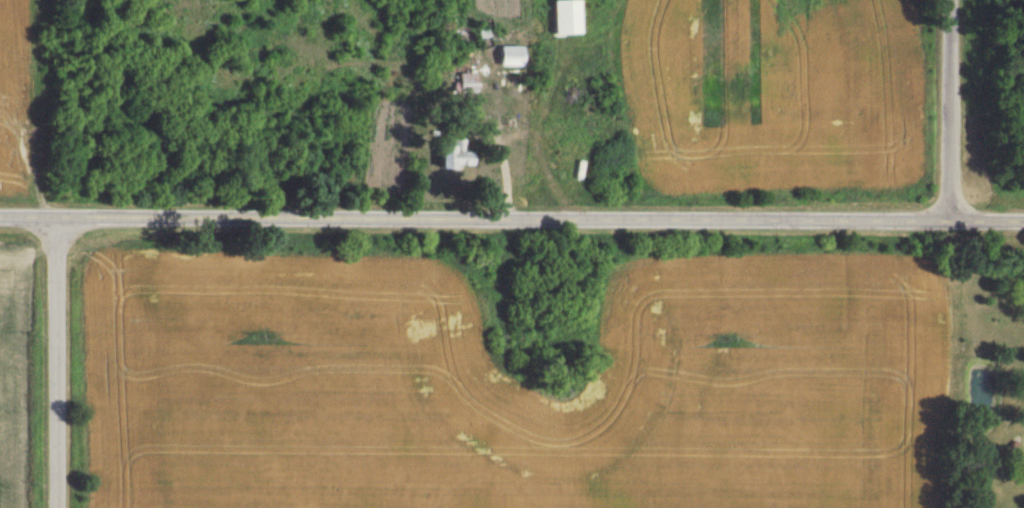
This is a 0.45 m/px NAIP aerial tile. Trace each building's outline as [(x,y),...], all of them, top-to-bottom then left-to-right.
[(547,34),(574,33),(573,0),(546,0),(547,34)] [(519,45),(494,46),(494,66),(519,66),(519,45)] [(457,91),(474,91),(474,71),(457,71),(457,91)] [(431,167),(459,167),(459,137),(446,137),(446,145),(431,146),(431,167)]
